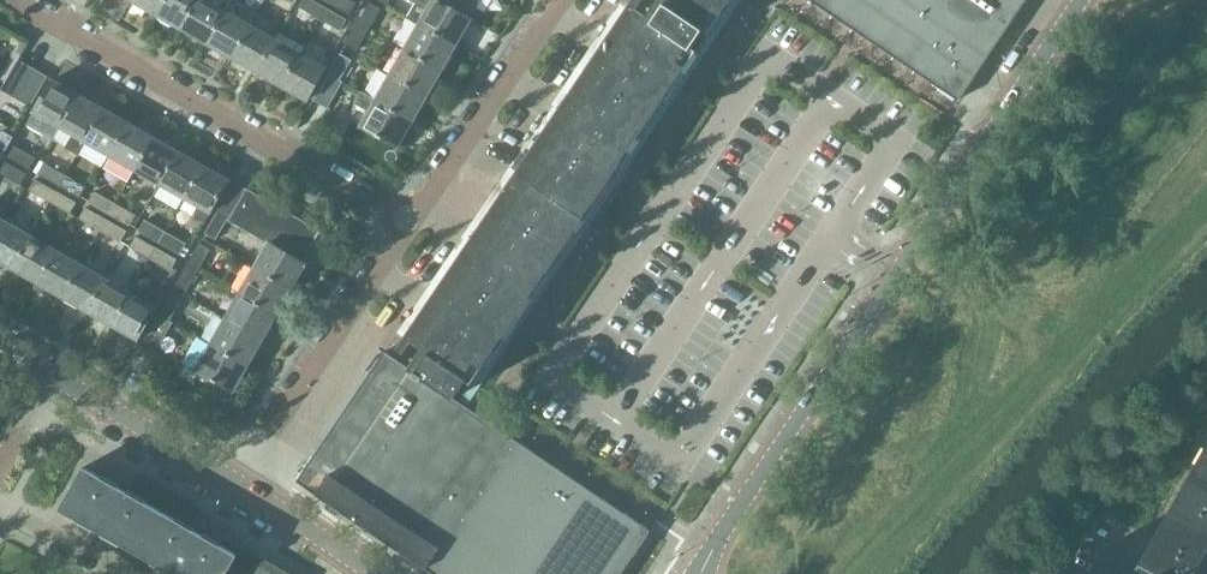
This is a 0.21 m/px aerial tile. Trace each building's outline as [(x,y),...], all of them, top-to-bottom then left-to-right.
[(157,15),(165,0),(132,0),(132,1),(157,15)] [(182,29),(198,0),(165,0),(157,15),(182,29)] [(182,29),(207,44),(225,11),(206,0),(198,0),(182,29)] [(312,0),(304,0),(300,7),(320,19),(327,8),(312,0)] [(350,0),(331,0),(330,3),(350,15),(356,4),(350,0)] [(654,118),(653,117),(697,50),(692,47),(704,29),(709,33),(730,1),(731,1),(732,0),(657,0),(658,1),(647,17),(629,5),(391,356),(415,372),(413,375),(422,381),(424,378),(454,399),(467,380),(471,382),(470,383),(472,384),(494,351),(654,118)] [(408,18),(419,25),(420,24),(458,45),(472,19),(471,19),(438,0),(418,0),(416,3),(408,18)] [(471,19),(481,0),(438,0),(471,19)] [(958,100),(1026,0),(810,0),(958,100)] [(370,3),(359,23),(370,29),(381,9),(370,3)] [(347,20),(327,8),(320,19),(341,31),(347,20)] [(207,44),(232,58),(250,25),(225,11),(207,44)] [(370,29),(359,23),(347,44),(358,50),(370,29)] [(419,25),(406,49),(443,70),(457,45),(458,45),(420,24),(419,25)] [(232,58),(257,72),(276,40),(250,25),(232,58)] [(257,72),(282,86),(301,54),(276,40),(257,72)] [(406,49),(390,76),(428,97),(443,70),(406,49)] [(301,54),(282,86),(308,101),(326,68),(301,54)] [(341,54),(331,71),(342,77),(352,61),(341,54)] [(2,91),(19,101),(36,71),(19,61),(2,91)] [(48,77),(36,71),(19,101),(31,107),(48,77)] [(331,71),(315,101),(328,109),(345,79),(342,77),(331,71)] [(428,97),(390,76),(376,101),(414,122),(428,97)] [(53,140),(60,128),(78,95),(53,81),(28,125),(53,140)] [(73,135),(66,148),(78,154),(85,142),(103,109),(78,95),(60,128),(73,135)] [(414,122),(376,101),(362,126),(399,148),(414,122)] [(85,142),(110,156),(128,124),(103,109),(85,142)] [(110,156),(135,170),(154,138),(128,124),(110,156)] [(2,159),(14,138),(3,132),(0,136),(0,158),(2,159)] [(135,170),(160,184),(179,152),(154,138),(135,170)] [(9,158),(30,170),(36,159),(15,147),(9,158)] [(160,184),(186,199),(204,166),(179,152),(160,184)] [(21,186),(27,175),(6,163),(0,173),(0,174),(21,186)] [(39,175),(59,186),(65,175),(45,164),(39,175)] [(204,166),(186,199),(211,213),(229,181),(204,166)] [(65,175),(59,186),(80,198),(86,187),(65,175)] [(30,191),(50,203),(56,192),(36,180),(30,191)] [(246,190),(234,183),(217,213),(229,220),(246,190)] [(301,261),(318,231),(246,190),(229,220),(270,243),(301,261)] [(56,192),(50,203),(71,214),(77,203),(56,192)] [(89,203),(109,215),(116,204),(95,192),(89,203)] [(116,204),(109,215),(130,227),(136,216),(116,204)] [(80,219),(100,231),(107,220),(86,208),(80,219)] [(206,234),(217,240),(228,220),(217,213),(206,234)] [(107,220),(100,231),(121,243),(127,232),(107,220)] [(139,232),(160,243),(166,232),(145,221),(139,232)] [(13,269),(31,236),(6,222),(0,233),(0,261),(13,269)] [(166,232),(160,243),(180,255),(187,244),(166,232)] [(13,269),(38,283),(56,251),(31,236),(13,269)] [(130,248),(151,259),(157,248),(136,237),(130,248)] [(270,243),(255,269),(292,290),(307,264),(301,261),(270,243)] [(189,264),(200,270),(211,250),(200,244),(189,264)] [(157,248),(151,259),(171,271),(178,260),(157,248)] [(55,293),(63,297),(81,265),(56,251),(38,283),(35,288),(51,297),(50,298),(51,299),(55,293)] [(685,253),(680,260),(694,270),(699,262),(685,253)] [(200,270),(189,264),(177,285),(188,291),(200,270)] [(63,297),(88,311),(106,279),(81,265),(63,297)] [(240,294),(278,316),(292,290),(255,269),(240,294)] [(131,293),(106,279),(88,311),(113,326),(131,293)] [(157,308),(131,293),(113,326),(139,340),(157,308)] [(278,316),(240,294),(226,319),(263,341),(278,316)] [(171,295),(159,316),(170,322),(182,301),(171,295)] [(145,342),(158,349),(173,324),(170,322),(159,316),(145,342)] [(263,341),(226,319),(211,344),(249,366),(263,341)] [(249,366),(211,345),(196,371),(234,392),(249,366)] [(454,399),(424,378),(422,381),(413,375),(415,372),(391,356),(385,352),(384,353),(307,467),(297,482),(434,573),(621,573),(650,531),(514,439),(513,439),(495,427),(470,409),(468,407),(454,399)] [(1206,550),(1206,445),(1139,565),(1155,573),(1193,573),(1206,550)] [(137,553),(160,511),(84,467),(60,510),(137,553)] [(160,511),(137,553),(173,573),(232,573),(229,572),(235,561),(238,555),(160,511)] [(261,560),(254,572),(235,561),(229,572),(232,573),(285,573),(261,560)]
